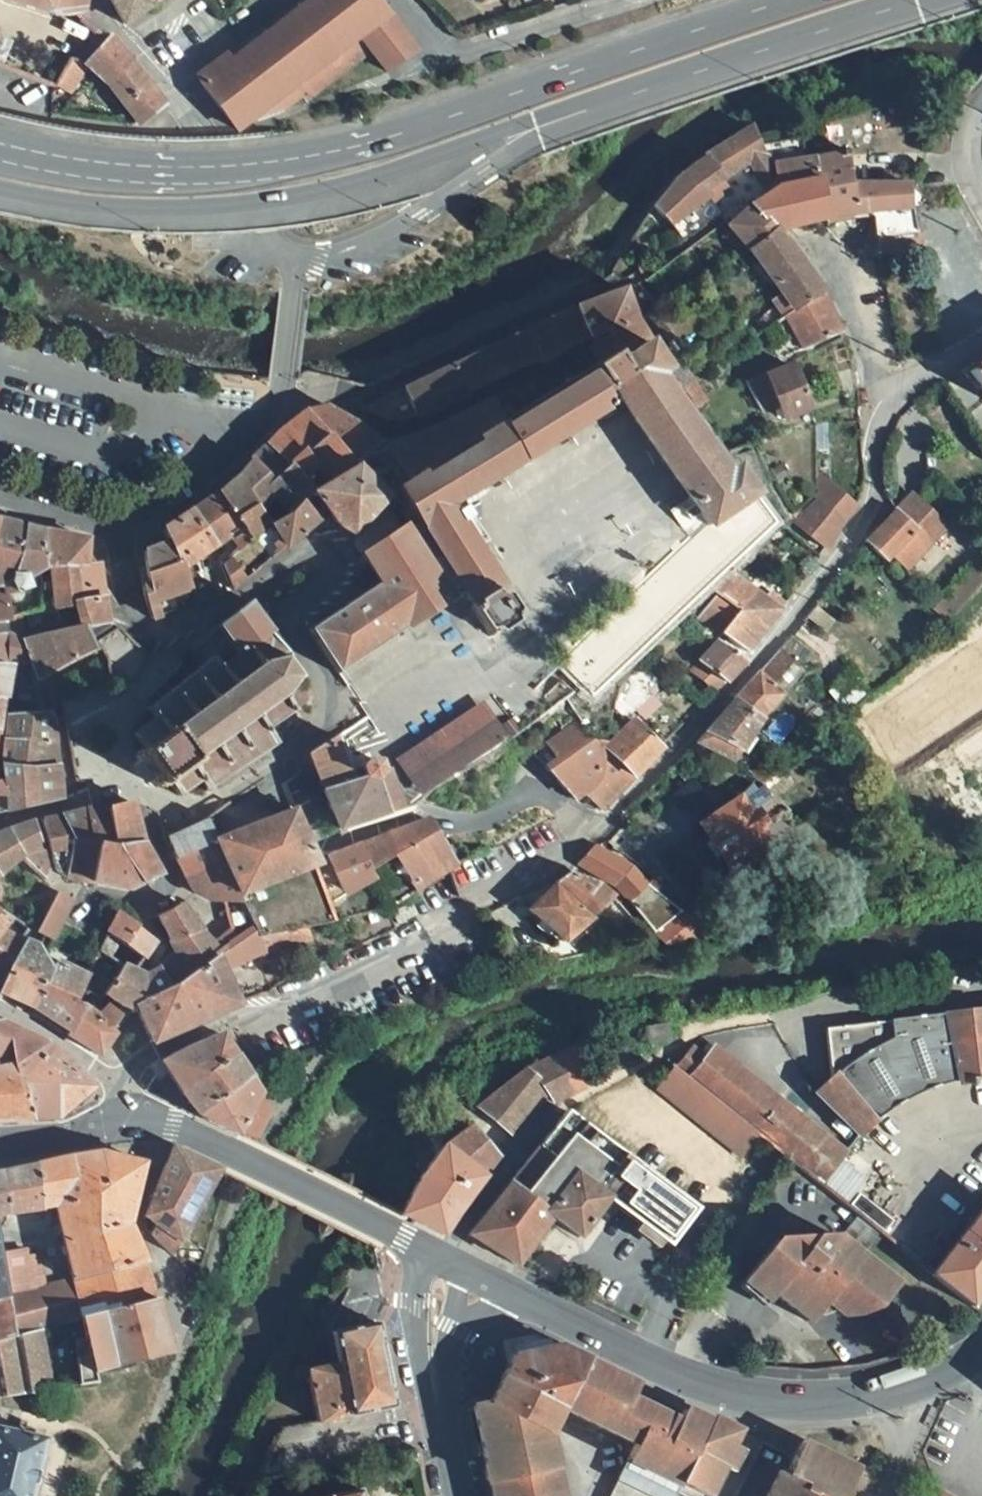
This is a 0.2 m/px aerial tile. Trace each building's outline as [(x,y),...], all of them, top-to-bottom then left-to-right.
[(61,17),(84,14),(87,0),(9,0),(61,17)] [(125,26),(154,6),(150,0),(113,0),(111,2),(125,26)] [(380,0),(309,0),(229,61),(225,56),(198,77),(203,82),(201,83),(238,131),(255,119),(259,124),(282,114),(308,95),(312,100),(376,51),(391,73),(420,51),(391,14),(380,0)] [(100,31),(74,60),(84,63),(108,36),(100,31)] [(111,38),(108,36),(84,63),(86,65),(109,85),(140,124),(165,104),(111,38)] [(74,60),(60,86),(72,92),(86,65),(84,63),(74,60)] [(776,232),(825,220),(818,178),(814,158),(806,159),(803,139),(758,147),(755,138),(753,130),(707,155),(677,175),(671,189),(653,207),(671,225),(684,243),(718,218),(723,224),(750,252),(776,232)] [(879,251),(921,247),(918,232),(920,232),(915,212),(908,213),(907,184),(853,187),(848,153),(814,158),(818,178),(825,220),(866,212),(873,212),(875,238),(877,238),(879,251)] [(793,313),(822,295),(791,251),(776,232),(750,252),(779,293),(793,313)] [(648,337),(639,325),(637,321),(624,291),(575,309),(526,330),(455,366),(469,393),(536,360),(542,369),(562,353),(588,340),(611,327),(624,351),(648,337)] [(783,319),(793,313),(779,293),(772,299),(769,301),(782,320),(783,319)] [(801,351),(841,334),(822,295),(793,313),(783,319),(801,351)] [(624,351),(611,327),(588,340),(599,364),(615,352),(617,355),(624,351)] [(773,525),(753,496),(734,469),(726,475),(712,455),(657,377),(666,371),(647,343),(621,361),(617,355),(615,352),(599,364),(595,367),(612,390),(688,500),(705,525),(695,533),(558,661),(590,697),(773,525)] [(683,389),(694,381),(672,348),(660,358),(683,389)] [(595,367),(594,364),(586,369),(604,395),(612,390),(595,367)] [(969,372),(981,392),(981,364),(969,372)] [(416,419),(469,393),(455,366),(363,410),(375,416),(391,420),(403,422),(416,419)] [(782,419),(808,410),(791,368),(763,379),(762,375),(747,381),(760,413),(776,406),(782,419)] [(470,608),(489,635),(517,617),(498,589),(502,586),(450,505),(612,406),(604,395),(586,369),(550,392),(530,404),(515,413),(501,422),(491,403),(422,437),(389,448),(388,449),(394,458),(411,482),(402,487),(398,490),(400,493),(408,505),(463,591),(472,606),(470,608)] [(727,427),(707,397),(694,406),(715,435),(727,427)] [(388,449),(389,448),(358,424),(330,407),(306,411),(327,436),(306,453),(318,469),(314,471),(327,485),(357,466),(372,456),(388,449)] [(306,453),(327,436),(306,411),(276,434),(266,445),(289,467),(301,479),(314,471),(318,469),(306,453)] [(816,457),(828,456),(827,424),(815,425),(816,457)] [(313,493),(301,479),(289,467),(266,445),(252,461),(272,482),(266,489),(272,495),(290,515),(300,502),(301,504),(312,495),(312,494),(313,493)] [(411,482),(394,458),(388,449),(372,456),(382,470),(388,466),(402,487),(411,482)] [(734,469),(721,449),(712,455),(726,475),(734,469)] [(266,489),(272,482),(252,461),(237,479),(257,506),(272,495),(266,489)] [(354,538),(391,497),(357,466),(327,485),(313,493),(312,494),(312,495),(327,514),(332,520),(330,521),(339,530),(354,538)] [(794,524),(825,550),(845,525),(844,524),(856,507),(817,473),(818,489),(793,513),(794,524)] [(271,525),(257,506),(237,479),(219,494),(236,520),(251,542),(272,527),(271,525)] [(251,542),(236,520),(219,494),(191,512),(216,546),(220,543),(230,557),(234,555),(251,542)] [(908,570),(947,529),(911,495),(895,511),(865,543),(886,562),(892,555),(908,570)] [(705,525),(688,500),(677,507),(695,533),(705,525)] [(318,521),(301,504),(300,502),(290,515),(271,525),(272,527),(286,547),(303,534),(318,521)] [(408,628),(463,591),(408,505),(394,514),(404,528),(362,556),(370,569),(380,584),(364,594),(309,631),(338,675),(392,639),(408,628)] [(182,568),(216,546),(191,512),(163,529),(170,543),(182,568)] [(46,566),(42,545),(43,530),(0,520),(0,587),(3,587),(4,593),(5,595),(5,594),(15,592),(16,593),(31,588),(28,579),(40,572),(47,568),(47,566),(46,566)] [(88,565),(88,564),(89,539),(43,530),(42,545),(46,566),(47,566),(49,566),(58,564),(77,565),(88,565)] [(182,568),(170,543),(147,547),(147,552),(143,553),(147,576),(148,579),(149,587),(143,589),(155,618),(163,615),(158,601),(193,589),(182,568)] [(247,579),(234,555),(230,557),(221,564),(235,590),(247,579)] [(74,603),(75,603),(77,565),(58,564),(49,566),(55,608),(74,605),(74,603)] [(75,603),(105,597),(99,564),(88,564),(88,565),(77,565),(75,603)] [(758,598),(761,594),(732,572),(728,575),(758,598)] [(758,598),(728,575),(713,590),(719,595),(739,611),(721,633),(723,635),(746,652),(781,610),(765,598),(761,594),(758,598)] [(781,610),(786,603),(771,591),(765,598),(781,610)] [(9,619),(5,594),(5,595),(4,593),(0,594),(0,621),(9,619)] [(721,633),(739,611),(719,595),(700,618),(721,633)] [(92,650),(95,649),(91,640),(109,625),(105,597),(75,603),(74,603),(74,605),(80,628),(45,636),(60,668),(92,650)] [(269,730),(308,701),(294,682),(298,677),(284,659),(287,655),(273,632),(274,632),(253,605),(251,601),(217,627),(237,652),(220,666),(213,657),(147,710),(153,719),(132,733),(143,748),(136,754),(139,758),(148,771),(157,783),(161,788),(168,782),(179,798),(201,782),(206,790),(244,765),(278,743),(269,730)] [(20,617),(9,619),(11,635),(23,641),(20,617)] [(9,619),(0,621),(0,634),(8,633),(11,635),(9,619)] [(969,628),(975,637),(879,702),(971,838),(981,831),(981,620),(969,628)] [(136,686),(152,657),(118,626),(97,642),(107,660),(109,673),(136,686)] [(10,663),(29,663),(23,641),(11,635),(8,633),(0,634),(0,663),(10,663)] [(45,636),(23,641),(29,663),(36,681),(60,668),(45,636)] [(716,692),(746,662),(717,642),(699,663),(691,671),(702,681),(716,692)] [(758,719),(782,696),(771,685),(794,661),(780,650),(759,674),(735,700),(697,743),(733,763),(761,720),(758,719)] [(3,699),(9,667),(0,667),(0,699),(3,699)] [(505,738),(481,703),(395,761),(419,796),(505,738)] [(5,812),(62,800),(58,764),(55,729),(53,720),(48,713),(6,716),(4,731),(3,738),(1,762),(0,764),(2,780),(2,783),(6,790),(7,798),(5,798),(5,812)] [(516,731),(509,720),(501,725),(508,736),(516,731)] [(632,777),(661,749),(633,720),(604,749),(632,777)] [(567,790),(574,799),(583,793),(595,777),(598,766),(604,749),(602,742),(584,739),(580,725),(568,733),(535,754),(567,790)] [(343,828),(403,809),(389,770),(380,773),(377,762),(366,760),(359,768),(362,779),(352,782),(337,737),(308,755),(336,831),(343,828)] [(634,779),(632,777),(604,749),(598,766),(595,777),(583,793),(588,799),(602,811),(634,779)] [(762,783),(783,767),(775,755),(750,774),(762,783)] [(774,799),(796,784),(783,767),(762,783),(774,799)] [(732,874),(772,846),(759,828),(765,824),(755,809),(750,813),(739,796),(698,824),(732,874)] [(98,844),(115,847),(107,810),(109,809),(108,803),(85,809),(91,843),(98,844)] [(115,847),(143,844),(132,804),(109,809),(107,810),(115,847)] [(68,838),(91,843),(85,809),(61,815),(69,832),(68,838)] [(318,865),(316,861),(294,810),(217,839),(215,840),(223,859),(239,895),(314,867),(318,865)] [(53,864),(64,879),(68,838),(69,832),(61,815),(43,820),(50,854),(53,864)] [(176,858),(215,840),(217,839),(207,819),(202,822),(167,838),(176,858)] [(415,892),(455,865),(429,819),(385,836),(395,855),(415,892)] [(45,877),(48,871),(40,841),(33,821),(8,830),(24,856),(21,858),(44,879),(45,877)] [(24,856),(8,830),(0,833),(0,877),(21,858),(24,856)] [(395,855),(385,836),(358,846),(370,871),(395,855)] [(64,879),(90,883),(98,844),(91,843),(68,838),(64,879)] [(223,859),(215,840),(176,858),(186,877),(223,859)] [(127,890),(161,876),(143,844),(115,847),(98,844),(90,883),(127,890)] [(327,858),(341,887),(367,872),(370,871),(358,846),(327,858)] [(633,867),(596,847),(580,865),(616,887),(666,946),(672,945),(712,938),(678,910),(648,885),(633,867)] [(186,877),(190,888),(199,895),(210,900),(224,900),(241,900),(239,895),(223,859),(186,877)] [(372,881),(367,872),(341,887),(345,896),(372,881)] [(565,942),(613,898),(598,885),(567,874),(555,884),(530,908),(528,910),(565,942)] [(59,894),(49,913),(63,920),(73,901),(59,894)] [(169,941),(199,927),(182,904),(157,917),(169,941)] [(15,961),(25,940),(21,939),(2,932),(11,920),(9,918),(0,912),(0,951),(15,961)] [(126,947),(143,960),(155,943),(136,930),(137,929),(117,912),(105,933),(106,934),(126,947)] [(44,935),(52,940),(63,920),(49,913),(38,933),(44,935)] [(212,943),(199,927),(169,941),(175,953),(189,975),(220,953),(218,950),(212,943)] [(309,927),(261,938),(256,940),(264,953),(267,955),(314,940),(309,927)] [(220,953),(189,975),(176,984),(168,988),(129,1007),(128,1009),(131,1013),(137,1010),(151,1043),(239,1005),(223,970),(262,953),(264,953),(256,940),(261,938),(256,930),(230,947),(220,953)] [(230,942),(229,932),(212,943),(218,950),(230,942)] [(44,956),(52,940),(44,935),(38,946),(44,956)] [(33,1009),(51,970),(44,956),(38,946),(25,940),(15,961),(0,989),(0,994),(33,1009)] [(15,961),(0,951),(0,989),(15,961)] [(176,984),(189,975),(175,953),(160,967),(168,988),(176,984)] [(33,1009),(69,1033),(85,1005),(74,1002),(79,992),(87,976),(55,961),(51,970),(33,1009)] [(128,1009),(129,1007),(168,988),(160,967),(145,975),(136,971),(122,965),(121,966),(103,994),(120,1007),(128,1009)] [(67,1036),(100,1056),(113,1035),(109,1030),(120,1015),(109,1005),(99,1015),(85,1005),(69,1033),(67,1036)] [(941,1014),(943,1021),(981,1016),(981,1009),(941,1014)] [(943,1021),(941,1014),(890,1020),(890,1022),(826,1030),(832,1077),(815,1092),(860,1136),(883,1114),(892,1109),(909,1098),(928,1090),(958,1081),(981,1078),(981,1016),(943,1021)] [(96,1086),(82,1070),(78,1071),(49,1043),(3,1021),(0,1022),(0,1063),(15,1060),(33,1119),(58,1118),(94,1087),(96,1086)] [(648,1044),(669,1039),(666,1024),(644,1028),(648,1044)] [(181,1094),(235,1056),(221,1035),(187,1048),(161,1064),(181,1094)] [(556,1105),(585,1088),(573,1047),(526,1068),(545,1085),(549,1092),(556,1105)] [(820,1184),(846,1152),(714,1047),(707,1056),(693,1047),(675,1068),(758,1134),(820,1184)] [(197,1116),(250,1078),(235,1056),(181,1094),(197,1116)] [(33,1119),(15,1060),(0,1063),(0,1120),(33,1119)] [(674,1067),(658,1087),(742,1154),(758,1134),(675,1068),(674,1067)] [(545,1085),(526,1068),(476,1106),(514,1137),(549,1092),(545,1085)] [(255,1140),(271,1109),(250,1078),(197,1116),(237,1136),(239,1133),(255,1140)] [(568,1110),(468,1235),(516,1265),(551,1216),(578,1237),(606,1199),(669,1245),(697,1208),(662,1182),(568,1110)] [(456,1211),(498,1158),(470,1126),(444,1147),(421,1178),(401,1215),(441,1236),(456,1211)] [(172,1148),(145,1216),(157,1225),(151,1234),(172,1255),(220,1170),(172,1148)] [(72,1157),(35,1164),(41,1208),(55,1205),(73,1283),(146,1263),(127,1224),(142,1163),(100,1153),(72,1157)] [(35,1164),(3,1171),(6,1213),(41,1208),(35,1164)] [(883,1229),(891,1220),(858,1194),(851,1204),(883,1229)] [(981,1292),(981,1209),(931,1275),(971,1306),(981,1292)] [(879,1305),(896,1283),(861,1255),(874,1240),(880,1232),(859,1216),(840,1239),(837,1236),(776,1240),(741,1283),(766,1302),(773,1293),(808,1321),(824,1302),(841,1315),(856,1314),(870,1298),(879,1305)] [(9,1297),(8,1293),(46,1285),(40,1255),(28,1257),(26,1251),(2,1255),(0,1246),(0,1299),(9,1297)] [(0,1299),(0,1341),(41,1329),(81,1317),(156,1299),(146,1263),(73,1283),(9,1297),(0,1299)] [(156,1299),(81,1317),(97,1372),(171,1354),(156,1299)] [(376,1324),(332,1333),(338,1364),(307,1371),(308,1374),(311,1389),(317,1419),(317,1423),(394,1407),(376,1324)] [(0,1341),(0,1397),(52,1389),(41,1329),(0,1341)] [(620,1476),(660,1495),(673,1495),(675,1493),(681,1495),(707,1495),(731,1445),(738,1431),(710,1417),(709,1420),(684,1408),(678,1421),(630,1397),(637,1384),(584,1359),(558,1346),(513,1355),(490,1405),(511,1415),(548,1434),(560,1410),(634,1447),(620,1476)] [(78,1359),(64,1361),(69,1387),(83,1385),(78,1359)] [(474,1408),(484,1454),(487,1454),(486,1447),(511,1415),(490,1405),(474,1408)] [(484,1454),(493,1495),(561,1495),(548,1434),(511,1415),(486,1447),(487,1454),(484,1454)] [(0,1429),(0,1495),(32,1495),(46,1439),(0,1429)] [(764,1495),(843,1495),(857,1468),(802,1440),(786,1474),(777,1469),(764,1495)] [(756,1457),(731,1445),(707,1495),(736,1495),(756,1457)] [(610,1495),(660,1495),(620,1476),(610,1495)]
